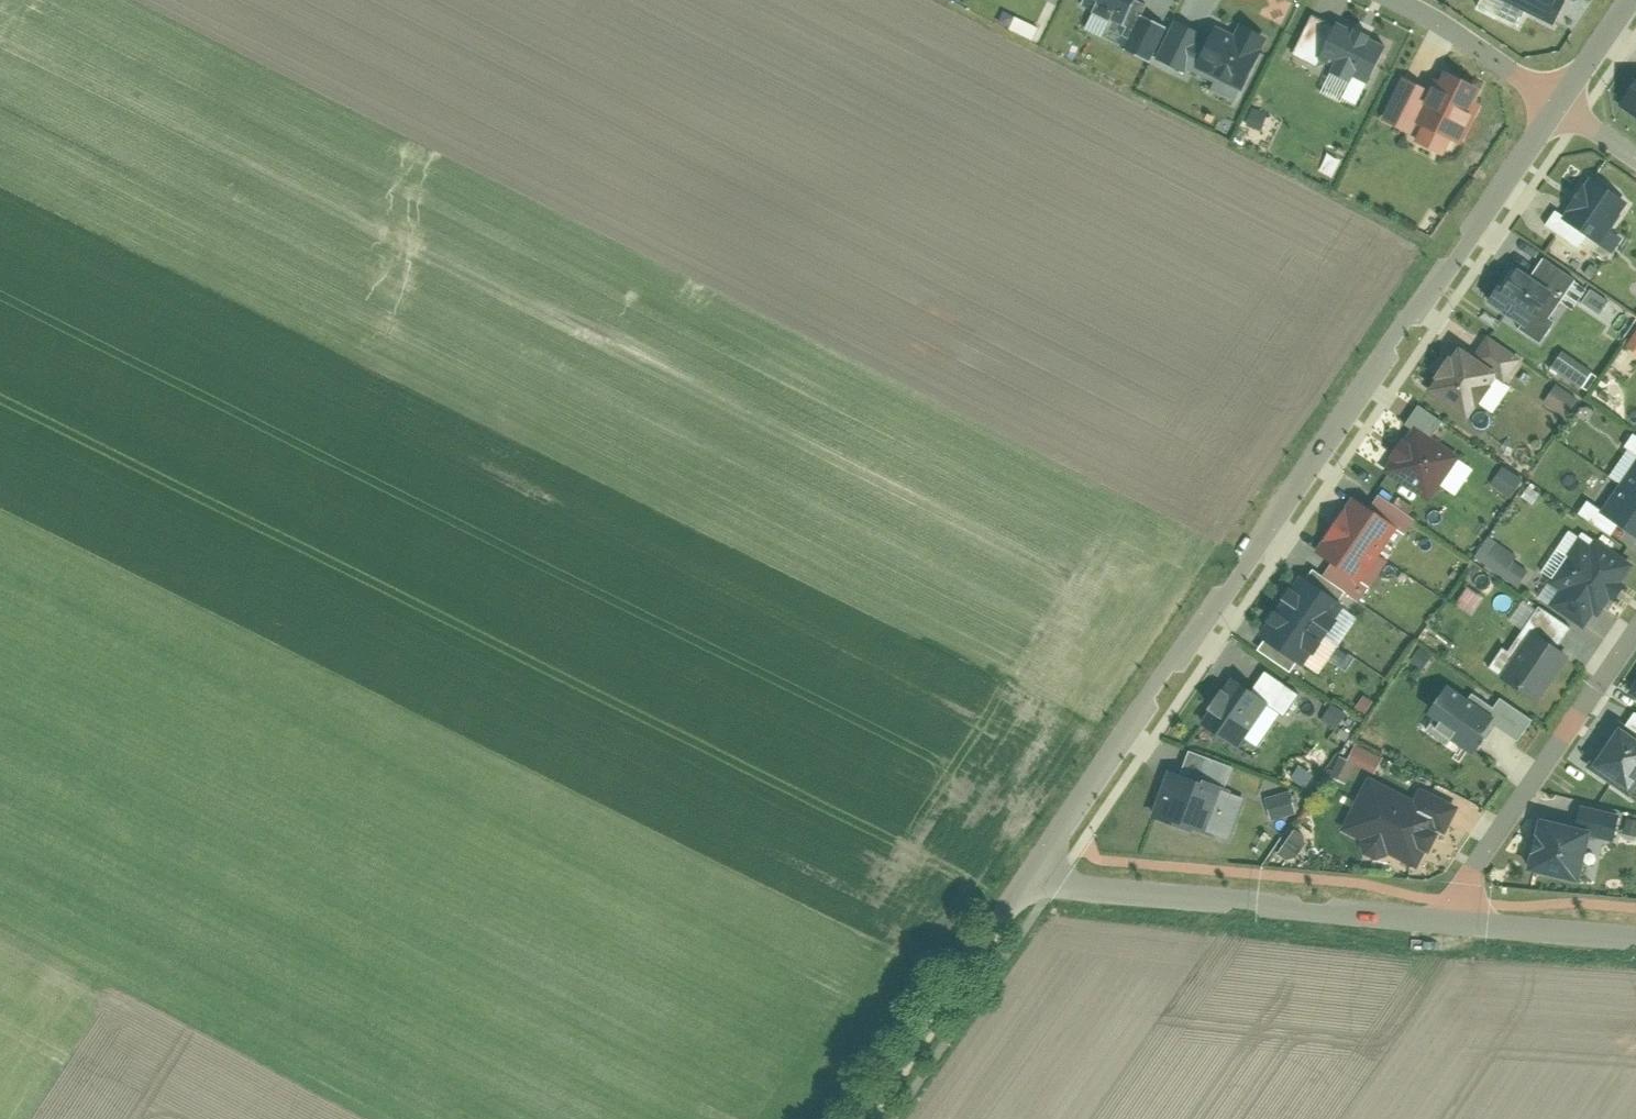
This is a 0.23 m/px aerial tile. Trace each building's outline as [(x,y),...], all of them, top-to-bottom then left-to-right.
[(1082,9),(1123,28),(1136,0),(1087,0),(1082,9)] [(1555,19),(1563,0),(1509,0),(1555,19)] [(1139,18),(1123,51),(1149,64),(1165,30),(1139,18)] [(1198,64),(1195,71),(1242,93),(1268,41),(1221,18),(1207,47),(1198,64)] [(1191,61),(1198,64),(1207,47),(1200,43),(1202,38),(1174,24),(1156,63),(1183,76),(1191,61)] [(1337,25),(1318,64),(1366,87),(1385,48),(1337,25)] [(1481,90),(1449,74),(1428,116),(1460,132),(1481,90)] [(1623,101),(1635,110),(1635,83),(1623,101)] [(1589,180),(1561,222),(1600,248),(1628,205),(1589,180)] [(1511,269),(1485,307),(1525,333),(1551,295),(1511,269)] [(1457,352),(1427,395),(1470,425),(1498,386),(1506,391),(1525,363),(1486,336),(1469,360),(1457,352)] [(1549,404),(1571,419),(1584,399),(1563,384),(1549,404)] [(1414,429),(1384,473),(1428,503),(1458,459),(1414,429)] [(1623,483),(1635,492),(1635,464),(1623,483)] [(1508,465),(1496,484),(1516,498),(1529,479),(1508,465)] [(1623,483),(1600,517),(1635,541),(1635,492),(1623,483)] [(1355,500),(1336,527),(1378,555),(1396,529),(1355,500)] [(1336,527),(1316,553),(1360,581),(1378,555),(1336,527)] [(1522,588),(1537,568),(1494,536),(1479,556),(1522,588)] [(1629,570),(1584,539),(1539,603),(1584,634),(1629,570)] [(1303,580),(1284,606),(1327,637),(1346,610),(1303,580)] [(1284,606),(1262,636),(1306,665),(1327,637),(1284,606)] [(1568,656),(1533,635),(1501,686),(1537,708),(1568,656)] [(1228,678),(1198,725),(1237,750),(1267,703),(1228,678)] [(1489,715),(1449,691),(1425,730),(1475,761),(1494,730),(1517,744),(1531,721),(1498,700),(1489,715)] [(1339,705),(1328,718),(1341,729),(1352,715),(1339,705)] [(1622,721),(1594,762),(1635,789),(1635,788),(1635,730),(1622,721)] [(1356,760),(1343,754),(1335,774),(1352,782),(1360,765),(1381,774),(1389,756),(1363,745),(1356,760)] [(1232,770),(1186,755),(1182,770),(1172,767),(1155,818),(1234,843),(1251,789),(1228,782),(1232,770)] [(1421,796),(1370,770),(1340,829),(1427,873),(1461,807),(1425,788),(1421,796)] [(1272,796),(1277,820),(1303,814),(1298,790),(1272,796)] [(1599,825),(1545,812),(1533,864),(1587,876),(1599,825)] [(1282,852),(1303,862),(1316,835),(1295,825),(1282,852)]
